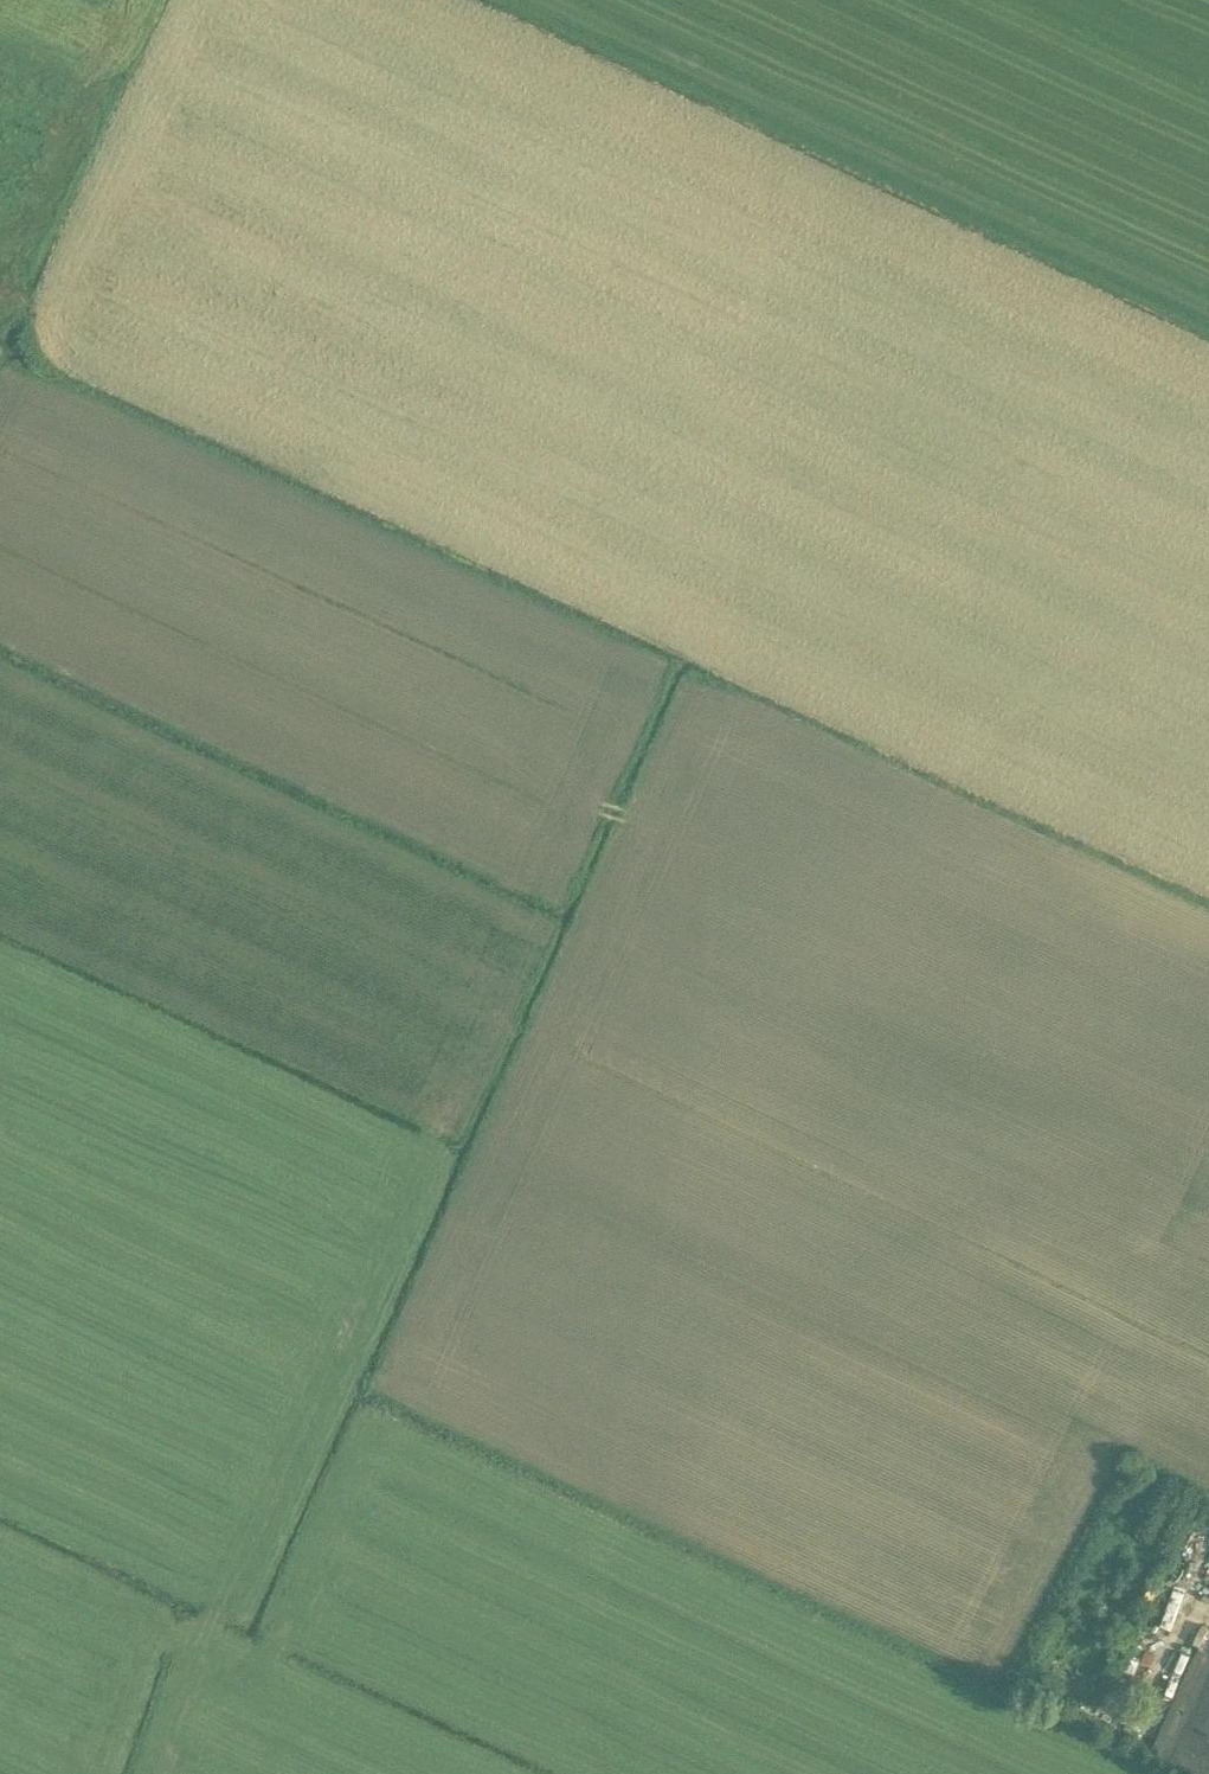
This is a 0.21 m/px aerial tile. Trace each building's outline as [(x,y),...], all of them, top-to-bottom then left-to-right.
[(1152,1748),(1208,1773),(1208,1652),(1198,1647),(1152,1748)]
